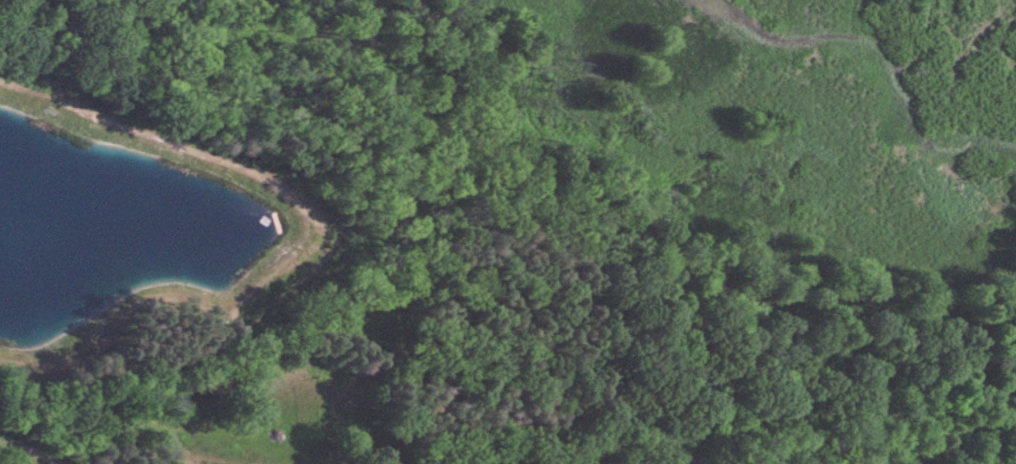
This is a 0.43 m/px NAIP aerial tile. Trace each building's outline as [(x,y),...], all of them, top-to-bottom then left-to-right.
[(208,458),(191,454),(188,463),(206,463),(208,458)]
